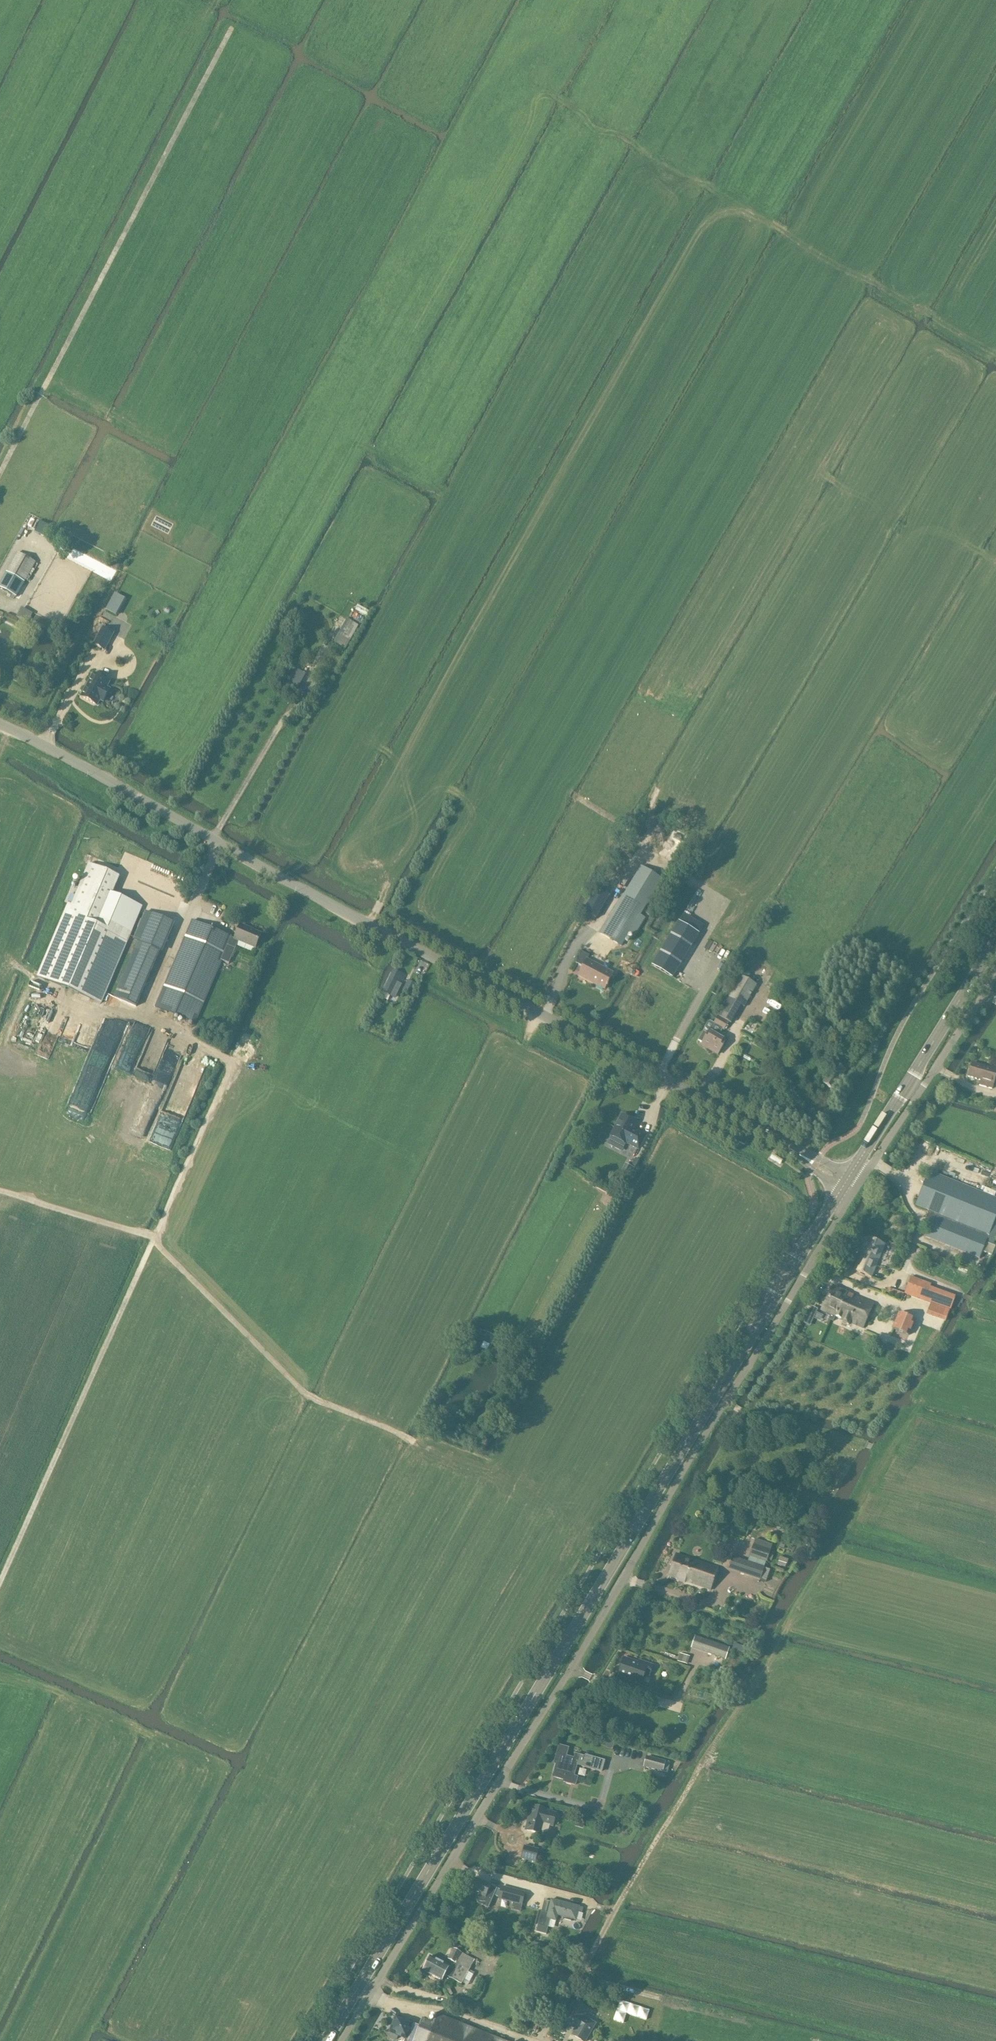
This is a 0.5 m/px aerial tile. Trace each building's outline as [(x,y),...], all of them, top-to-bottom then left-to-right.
[(36,563),(17,552),(0,584),(0,589),(17,598),(36,563)] [(122,606),(112,601),(110,606),(120,611),(122,606)] [(15,618),(27,624),(32,613),(20,608),(15,618)] [(345,649),(358,626),(347,620),(334,643),(345,649)] [(103,628),(94,645),(104,651),(113,634),(103,628)] [(15,674),(13,681),(19,682),(38,688),(40,682),(19,675),(19,676),(15,674)] [(94,674),(81,697),(97,706),(100,700),(103,702),(110,690),(106,688),(109,683),(94,674)] [(40,973),(38,978),(100,1004),(132,931),(142,907),(113,894),(108,892),(115,876),(89,864),(82,880),(75,896),(72,905),(69,904),(41,969),(40,973)] [(621,946),(662,880),(641,867),(601,934),(621,946)] [(116,999),(136,1007),(171,923),(144,912),(132,939),(140,942),(116,999)] [(231,938),(192,921),(155,1008),(194,1024),(221,961),(229,964),(239,942),(255,949),(261,935),(240,926),(235,939),(231,938)] [(652,965),(673,978),(699,935),(678,923),(652,965)] [(605,990),(613,974),(587,960),(589,956),(582,952),(576,964),(583,967),(578,976),(605,990)] [(387,985),(383,993),(392,997),(396,989),(399,991),(405,979),(392,973),(386,984),(387,985)] [(744,1007),(756,986),(740,977),(728,998),(744,1007)] [(409,982),(403,993),(411,997),(416,986),(409,982)] [(789,998),(793,991),(783,986),(779,993),(789,998)] [(703,1032),(698,1042),(703,1044),(702,1046),(718,1055),(727,1039),(718,1034),(721,1029),(724,1031),(728,1023),(730,1024),(734,1017),(722,1010),(718,1017),(714,1024),(709,1021),(705,1028),(705,1030),(709,1032),(708,1035),(703,1032)] [(90,1027),(84,1039),(75,1035),(71,1044),(87,1051),(97,1030),(90,1027)] [(168,1039),(147,1100),(162,1105),(183,1044),(168,1039)] [(972,1063),(968,1077),(985,1082),(984,1087),(992,1089),(995,1076),(995,1070),(972,1063)] [(611,1137),(607,1145),(621,1152),(625,1144),(626,1143),(638,1149),(645,1136),(633,1130),(637,1123),(622,1115),(611,1137)] [(745,1145),(747,1140),(740,1136),(737,1142),(745,1145)] [(634,1169),(627,1166),(623,1176),(629,1179),(634,1169)] [(929,1224),(924,1237),(979,1259),(982,1252),(986,1243),(988,1238),(995,1218),(995,1199),(929,1171),(915,1205),(929,1211),(924,1222),(929,1224)] [(988,1238),(995,1241),(995,1238),(995,1218),(988,1238)] [(871,1278),(876,1266),(885,1245),(868,1238),(868,1240),(865,1238),(860,1248),(863,1249),(854,1271),(871,1278)] [(986,1243),(982,1252),(991,1256),(995,1247),(993,1246),(986,1243)] [(931,1286),(910,1278),(904,1294),(925,1302),(931,1286)] [(830,1315),(828,1320),(833,1322),(835,1317),(841,1319),(840,1322),(849,1325),(849,1323),(863,1328),(874,1304),(847,1293),(833,1287),(821,1310),(830,1315)] [(888,1288),(886,1292),(901,1297),(903,1294),(888,1288)] [(809,1310),(806,1316),(812,1318),(815,1312),(809,1310)] [(908,1336),(914,1321),(898,1314),(892,1329),(908,1336)] [(491,1345),(493,1340),(486,1336),(484,1342),(491,1345)] [(887,1342),(884,1349),(894,1354),(897,1347),(887,1342)] [(770,1552),(753,1546),(749,1558),(766,1563),(770,1552)] [(711,1590),(718,1569),(676,1554),(668,1576),(711,1590)] [(733,1557),(729,1568),(760,1579),(764,1568),(733,1557)] [(780,1558),(777,1566),(785,1568),(786,1564),(787,1564),(788,1560),(780,1558)] [(726,1659),(729,1648),(695,1637),(692,1647),(726,1659)] [(680,1654),(677,1661),(686,1664),(688,1657),(680,1654)] [(638,1663),(624,1659),(619,1674),(630,1678),(630,1681),(641,1685),(644,1674),(649,1676),(653,1666),(639,1661),(638,1663)] [(607,1742),(605,1748),(611,1750),(613,1743),(607,1742)] [(558,1762),(554,1777),(564,1780),(564,1782),(575,1785),(577,1778),(574,1777),(577,1765),(583,1767),(588,1768),(595,1770),(601,1772),(604,1761),(599,1760),(586,1756),(585,1757),(575,1755),(574,1759),(566,1757),(568,1749),(559,1746),(555,1762),(557,1762),(558,1762)] [(670,1763),(647,1757),(644,1768),(667,1774),(670,1763)] [(553,1826),(556,1814),(547,1811),(547,1810),(533,1807),(531,1815),(530,1815),(526,1830),(541,1834),(542,1831),(545,1832),(548,1831),(550,1826),(553,1826)] [(535,1862),(538,1850),(525,1847),(522,1858),(535,1862)] [(476,1879),(470,1892),(478,1895),(476,1900),(478,1904),(488,1909),(497,1889),(491,1886),(476,1879)] [(502,1886),(498,1899),(522,1905),(525,1893),(502,1886)] [(541,1912),(538,1925),(545,1927),(547,1918),(556,1921),(558,1915),(565,1917),(565,1919),(571,1921),(572,1919),(576,1920),(578,1911),(582,1913),(583,1908),(577,1906),(551,1899),(550,1902),(544,1900),(541,1912)] [(469,1971),(475,1960),(453,1949),(448,1959),(455,1963),(453,1965),(452,1965),(451,1968),(430,1957),(423,1971),(442,1981),(445,1976),(462,1984),(469,1971)] [(647,2020),(650,2010),(619,2000),(612,2020),(624,2024),(627,2014),(647,2020)] [(595,2024),(583,2017),(588,2009),(575,2002),(564,2022),(576,2029),(572,2035),(582,2040),(585,2040),(595,2024)] [(437,2014),(431,2031),(420,2026),(414,2040),(504,2040),(437,2014)] [(410,2040),(413,2031),(410,2030),(412,2023),(396,2017),(389,2032),(391,2033),(389,2036),(391,2039),(394,2040),(397,2039),(398,2036),(406,2039),(410,2040)]
